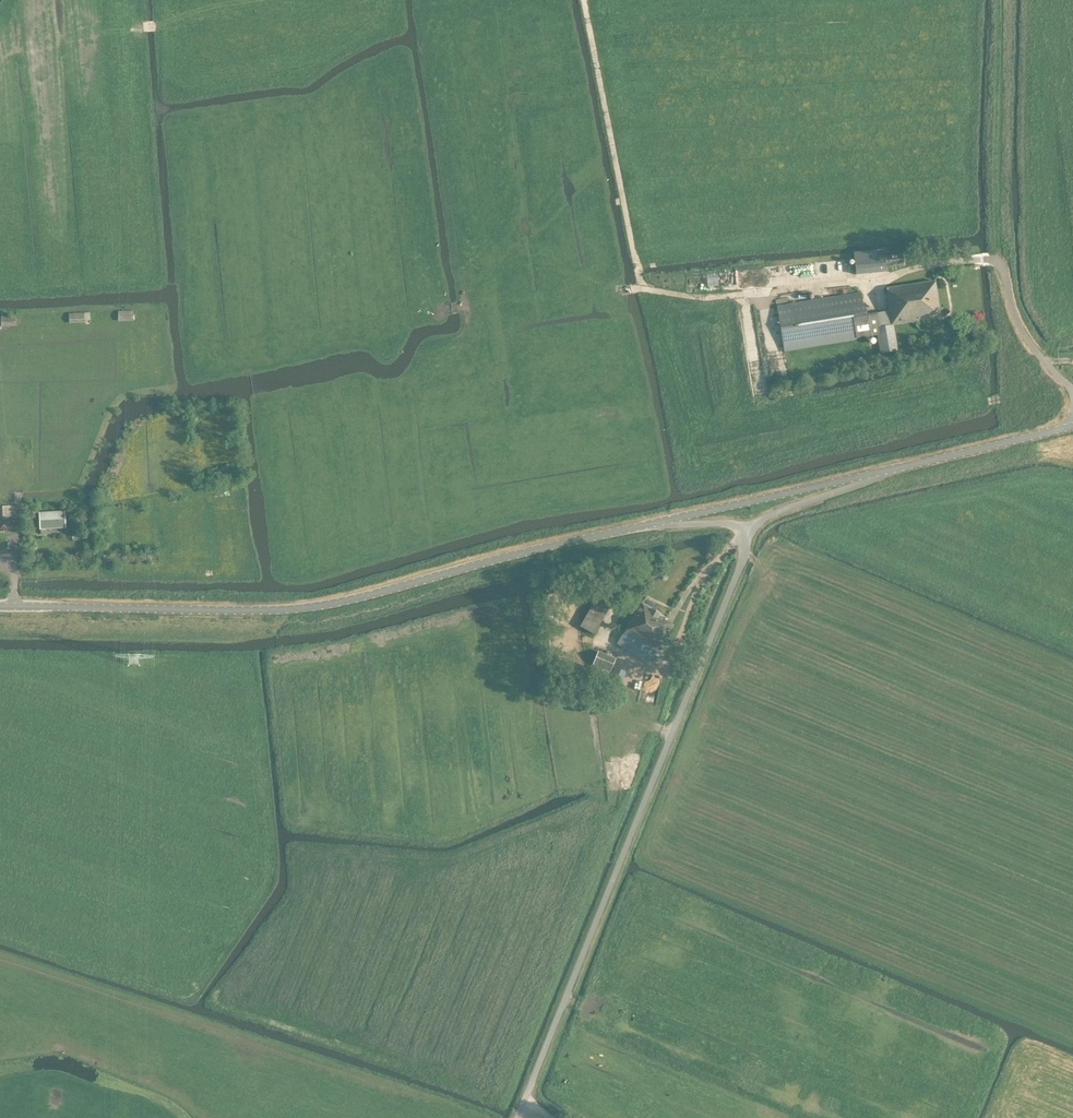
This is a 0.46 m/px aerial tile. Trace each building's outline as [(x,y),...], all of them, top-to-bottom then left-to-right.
[(853,252),(856,275),(886,271),(886,267),(903,265),(902,255),(885,256),(884,248),(853,252)] [(875,313),(867,315),(863,292),(777,306),(784,349),(857,337),(855,331),(876,327),(881,353),(897,350),(893,325),(941,316),(935,281),(887,288),(887,289),(888,300),(887,300),(888,311),(875,314),(875,313)] [(133,310),(121,311),(118,311),(118,321),(134,320),(133,310)] [(89,312),(84,312),(69,313),(69,323),(84,322),(84,320),(90,319),(89,312)] [(17,325),(16,316),(1,316),(1,326),(17,325)] [(0,506),(0,516),(11,515),(10,506),(0,506)] [(65,511),(39,512),(40,529),(66,527),(65,511)] [(1,530),(12,530),(12,521),(1,520),(1,530)] [(624,631),(616,643),(649,664),(673,625),(665,620),(666,618),(652,609),(654,604),(645,598),(641,604),(634,599),(617,626),(624,631)] [(594,634),(609,608),(596,600),(581,627),(594,634)] [(598,651),(593,664),(590,670),(608,678),(610,671),(616,658),(598,651)] [(615,668),(606,690),(617,694),(626,672),(615,668)]
